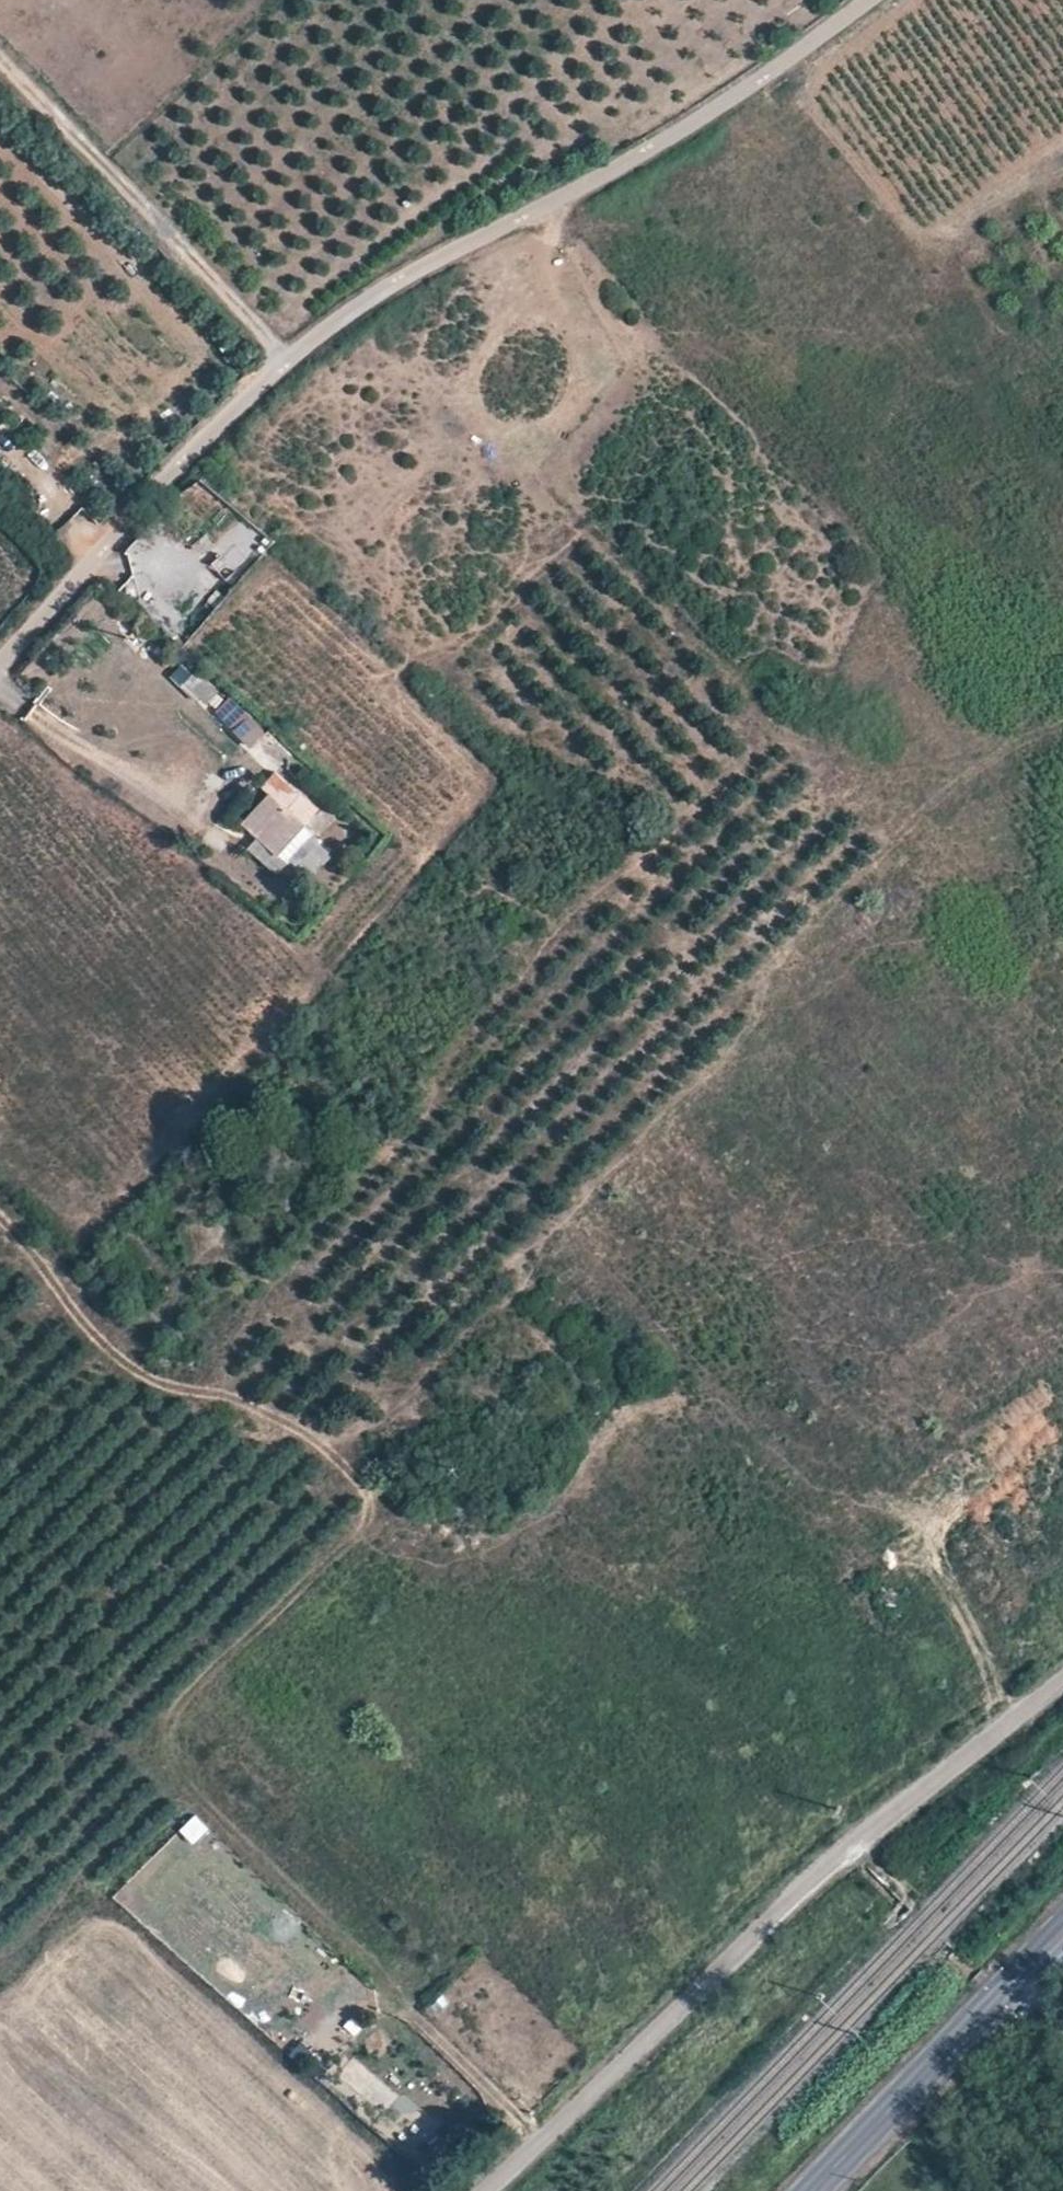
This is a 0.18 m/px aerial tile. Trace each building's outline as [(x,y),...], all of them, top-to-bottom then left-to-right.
[(237,570),(223,554),(213,564),(227,579),(237,570)] [(191,589),(211,602),(220,589),(200,575),(191,589)] [(196,662),(179,678),(246,752),(264,736),(196,662)] [(274,736),(268,731),(263,735),(270,740),(274,736)] [(278,854),(305,824),(317,811),(290,786),(278,799),(286,806),(258,835),(278,854)] [(314,833),(305,824),(278,854),(288,862),(314,833)]
